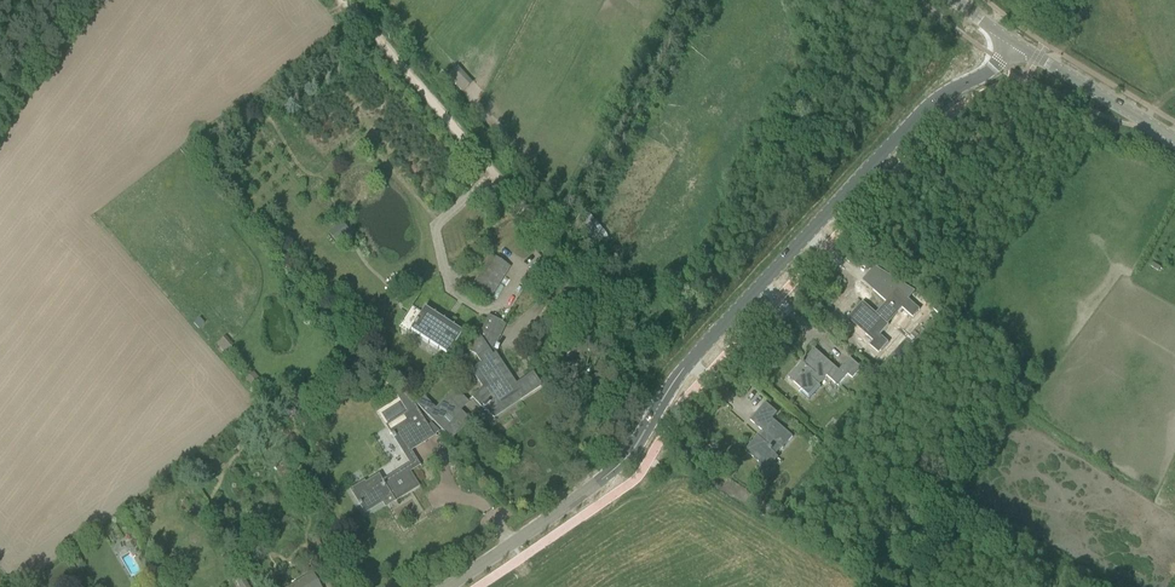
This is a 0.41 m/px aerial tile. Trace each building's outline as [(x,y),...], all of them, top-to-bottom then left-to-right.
[(457,67),(453,71),(467,87),(472,82),(457,67)] [(589,213),(577,224),(602,253),(615,242),(589,213)] [(341,223),(328,234),(335,242),(349,232),(341,223)] [(492,255),(468,292),(486,304),(510,267),(492,255)] [(863,302),(848,319),(873,341),(870,346),(878,353),(888,342),(880,335),(889,325),(888,324),(902,308),(912,317),(920,309),(898,290),(901,286),(885,277),(873,290),(886,302),(876,314),(863,302)] [(937,305),(933,309),(938,314),(942,310),(937,305)] [(410,331),(448,356),(463,332),(463,331),(462,333),(424,308),(410,331)] [(478,336),(470,352),(476,354),(481,363),(470,370),(481,387),(472,397),(484,409),(486,408),(494,416),(501,411),(500,409),(518,397),(520,400),(540,386),(532,374),(515,386),(501,365),(502,365),(495,355),(493,356),(491,353),(505,324),(489,316),(479,336),(478,336)] [(551,331),(559,339),(567,332),(559,324),(551,331)] [(217,344),(224,353),(230,347),(223,339),(217,344)] [(540,358),(543,351),(534,347),(531,354),(540,358)] [(799,392),(800,392),(809,399),(821,386),(819,385),(826,376),(838,386),(848,374),(852,378),(861,368),(850,358),(839,371),(815,349),(789,378),(801,389),(799,392)] [(257,385),(253,381),(257,377),(253,373),(245,380),(252,388),(257,385)] [(415,404),(450,440),(469,421),(459,411),(467,403),(454,389),(435,408),(423,396),(415,404)] [(745,450),(764,467),(781,447),(782,448),(793,436),(773,419),(778,413),(766,403),(750,420),(765,433),(760,438),(758,436),(745,450)] [(403,416),(406,420),(390,430),(393,434),(392,435),(394,438),(395,438),(405,453),(421,444),(416,435),(427,428),(427,426),(416,409),(403,416)] [(431,424),(427,426),(427,428),(432,436),(439,432),(431,424)] [(697,432),(690,440),(697,446),(704,439),(697,432)] [(229,446),(233,451),(243,443),(239,437),(229,446)] [(393,502),(417,486),(406,467),(381,482),(378,476),(365,484),(363,483),(351,490),(359,503),(357,504),(358,507),(361,505),(365,512),(383,502),(385,506),(389,504),(385,498),(389,496),(393,502)] [(310,539),(317,554),(323,552),(316,536),(310,539)] [(67,557),(74,569),(83,564),(77,552),(67,557)] [(311,573),(287,586),(319,586),(311,573)] [(239,586),(249,586),(243,576),(235,580),(239,586)]
